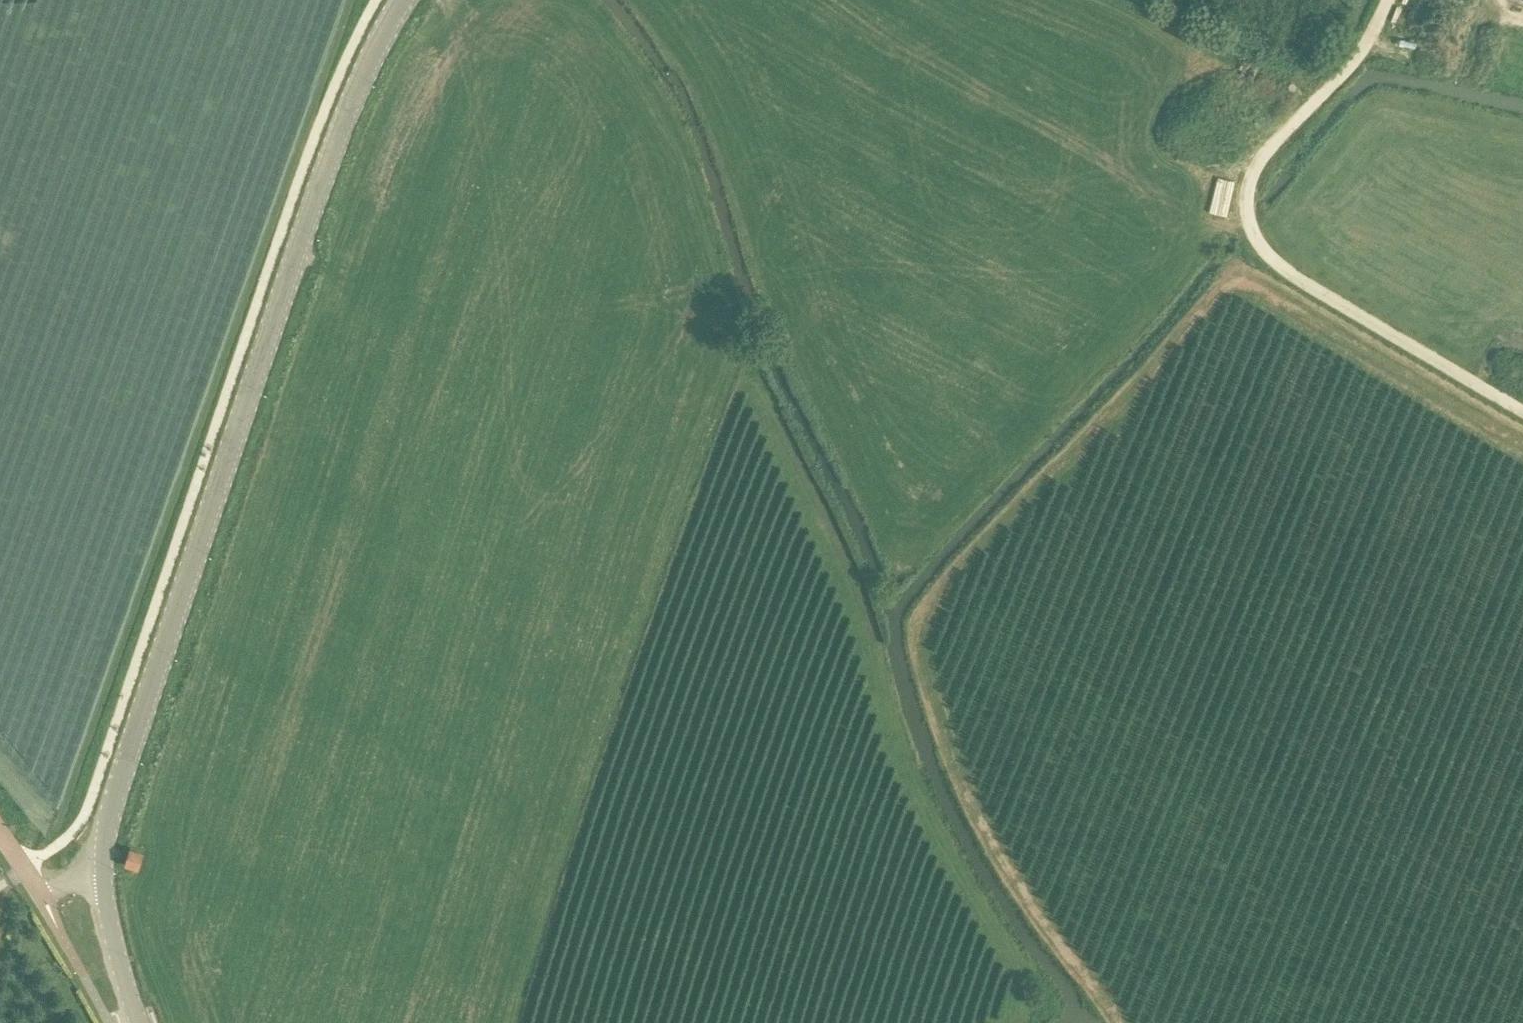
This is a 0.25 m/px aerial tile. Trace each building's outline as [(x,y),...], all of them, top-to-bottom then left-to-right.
[(129,851),(126,864),(137,867),(141,854),(129,851)]
